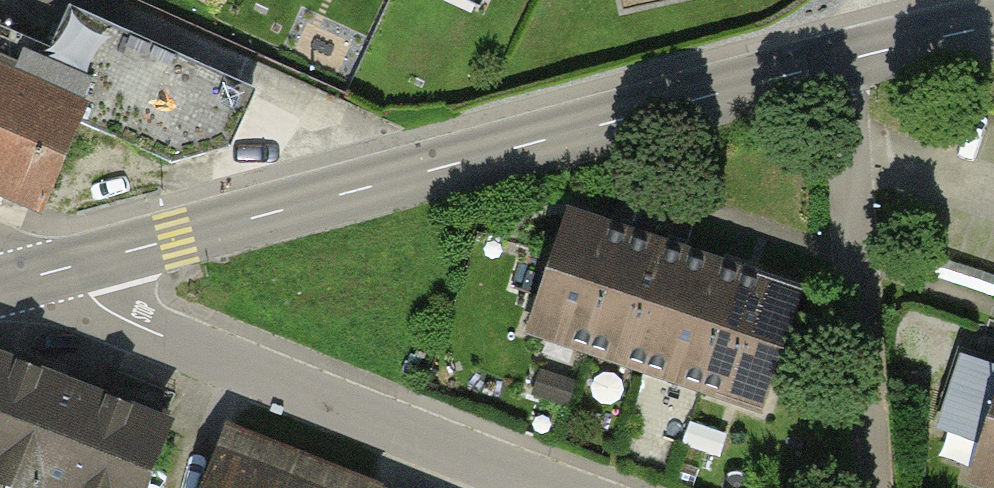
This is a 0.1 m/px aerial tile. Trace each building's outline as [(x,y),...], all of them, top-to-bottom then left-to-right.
[(475,14),(481,0),(445,0),(475,14)] [(69,5),(28,93),(85,117),(177,163),(230,144),(256,86),(69,5)] [(0,81),(0,192),(44,211),(85,117),(28,93),(0,81)] [(795,301),(572,224),(535,331),(758,408),(795,301)] [(946,442),(980,449),(993,378),(993,352),(965,346),(946,442)] [(0,357),(0,487),(137,487),(163,420),(0,357)] [(973,479),(993,486),(993,415),(973,479)] [(209,435),(190,487),(357,487),(209,435)]
